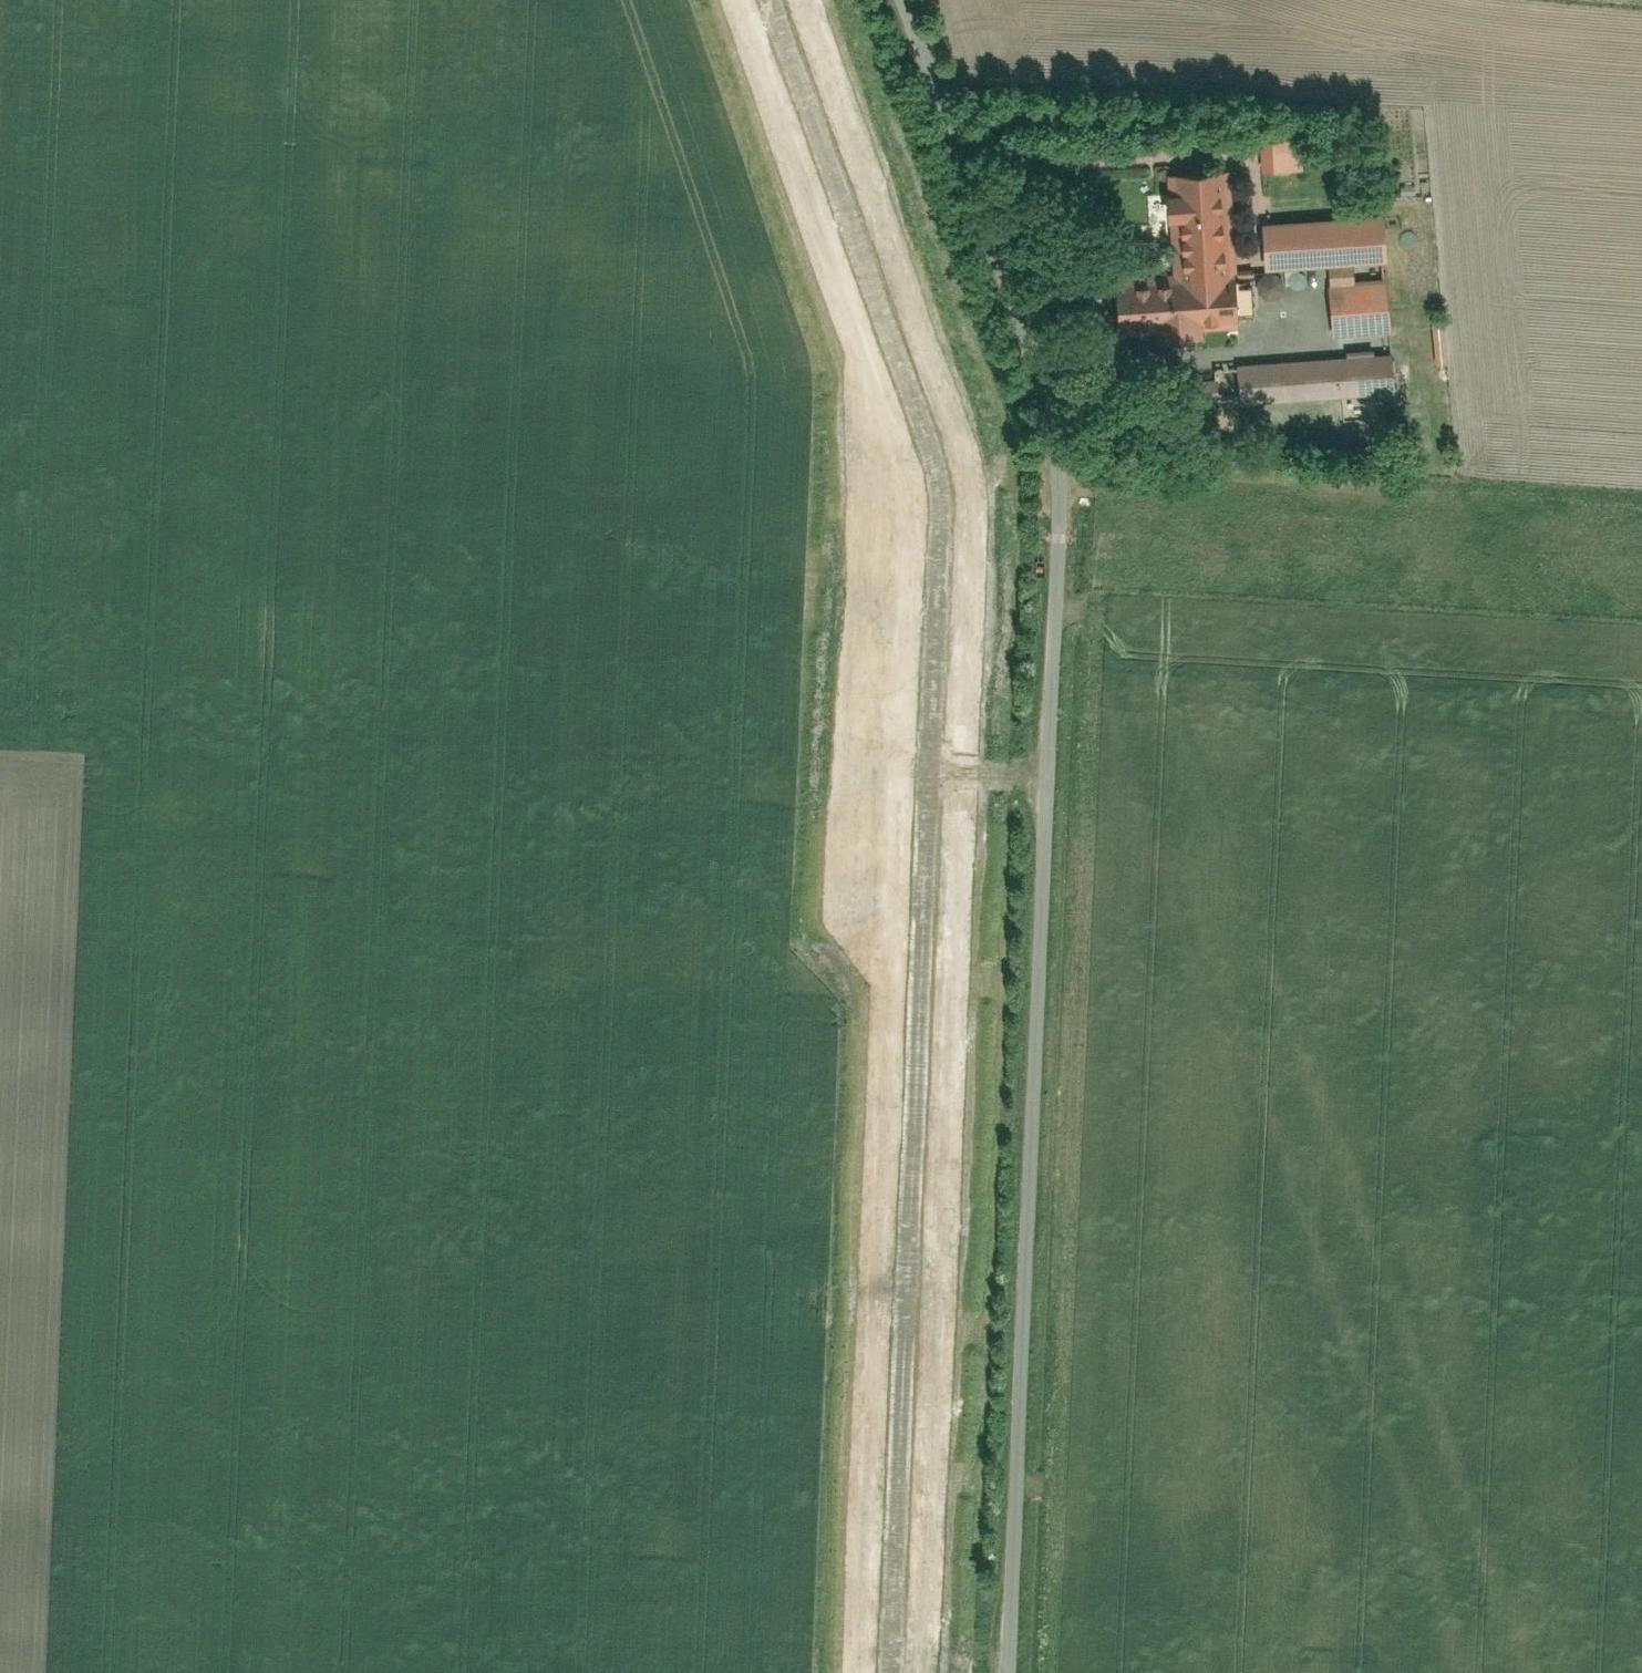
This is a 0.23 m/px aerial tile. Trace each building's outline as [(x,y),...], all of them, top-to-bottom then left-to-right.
[(1299,163),(1297,130),(1257,133),(1259,166),(1299,163)] [(1241,321),(1230,167),(1163,172),(1170,271),(1108,276),(1112,330),(1241,321)] [(1382,209),(1262,217),(1265,264),(1328,260),(1349,258),(1385,256),(1382,209)] [(1351,279),(1349,258),(1328,260),(1330,281),(1351,279)] [(1351,279),(1330,281),(1333,333),(1391,329),(1387,277),(1351,279)] [(1395,389),(1392,347),(1248,357),(1251,399),(1395,389)]
